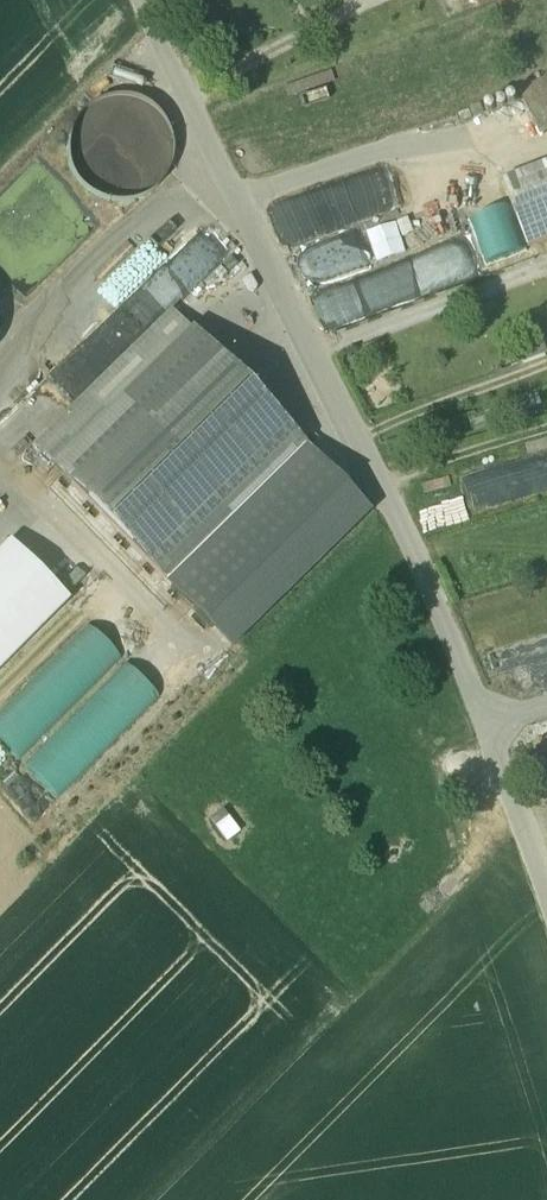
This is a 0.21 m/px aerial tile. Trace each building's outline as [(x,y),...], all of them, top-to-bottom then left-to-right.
[(522,89),(543,134),(546,132),(546,78),(522,89)] [(168,170),(172,150),(168,130),(156,113),(139,102),(119,98),(99,102),(82,114),(71,131),(67,151),(71,171),(83,188),(100,199),(120,203),(140,199),(157,187),(168,170)] [(502,180),(527,246),(546,239),(546,163),(502,180)] [(350,301),(484,268),(478,243),(344,277),(350,301)] [(172,314),(34,449),(225,648),(363,510),(172,314)] [(10,540),(0,550),(0,669),(70,599),(10,540)] [(83,626),(0,709),(0,744),(13,757),(142,629),(118,604),(89,632),(83,626)] [(39,746),(121,666),(116,660),(33,741),(39,746)] [(21,766),(52,797),(154,698),(123,666),(21,766)]
